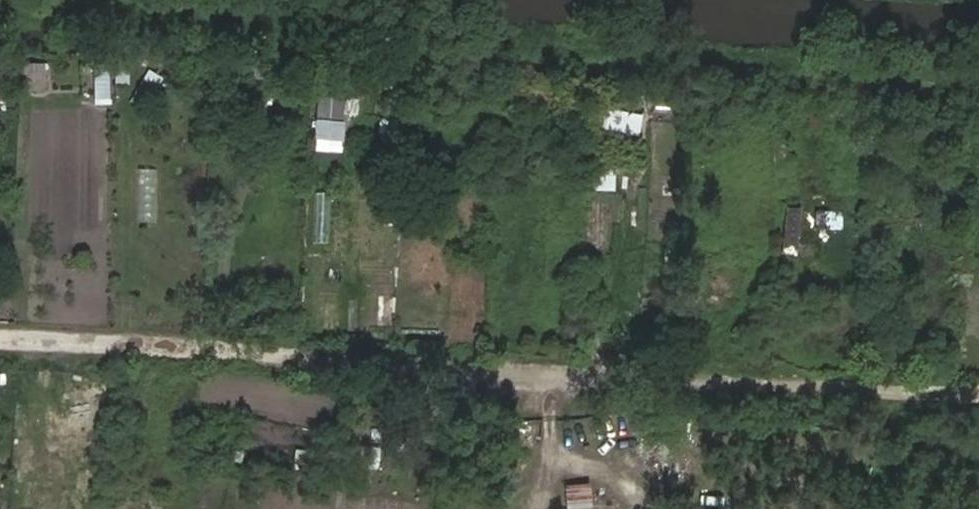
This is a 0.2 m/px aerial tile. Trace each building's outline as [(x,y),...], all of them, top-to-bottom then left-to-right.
[(19,62),(16,91),(40,93),(43,64),(19,62)] [(140,110),(159,77),(145,69),(126,102),(140,110)] [(89,105),(105,105),(105,70),(90,70),(89,105)] [(314,116),(354,116),(354,96),(314,96),(314,116)] [(379,117),(377,138),(393,139),(395,118),(379,117)] [(312,118),(310,139),(340,142),(342,121),(312,118)] [(326,243),(331,192),(313,191),(308,241),(326,243)] [(582,197),(583,222),(611,220),(610,196),(582,197)] [(796,253),(799,208),(781,207),(778,251),(796,253)] [(356,331),(392,332),(397,210),(361,209),(356,331)] [(818,212),(821,228),(840,226),(838,209),(818,212)] [(588,483),(564,482),(563,508),(588,508),(588,483)]
